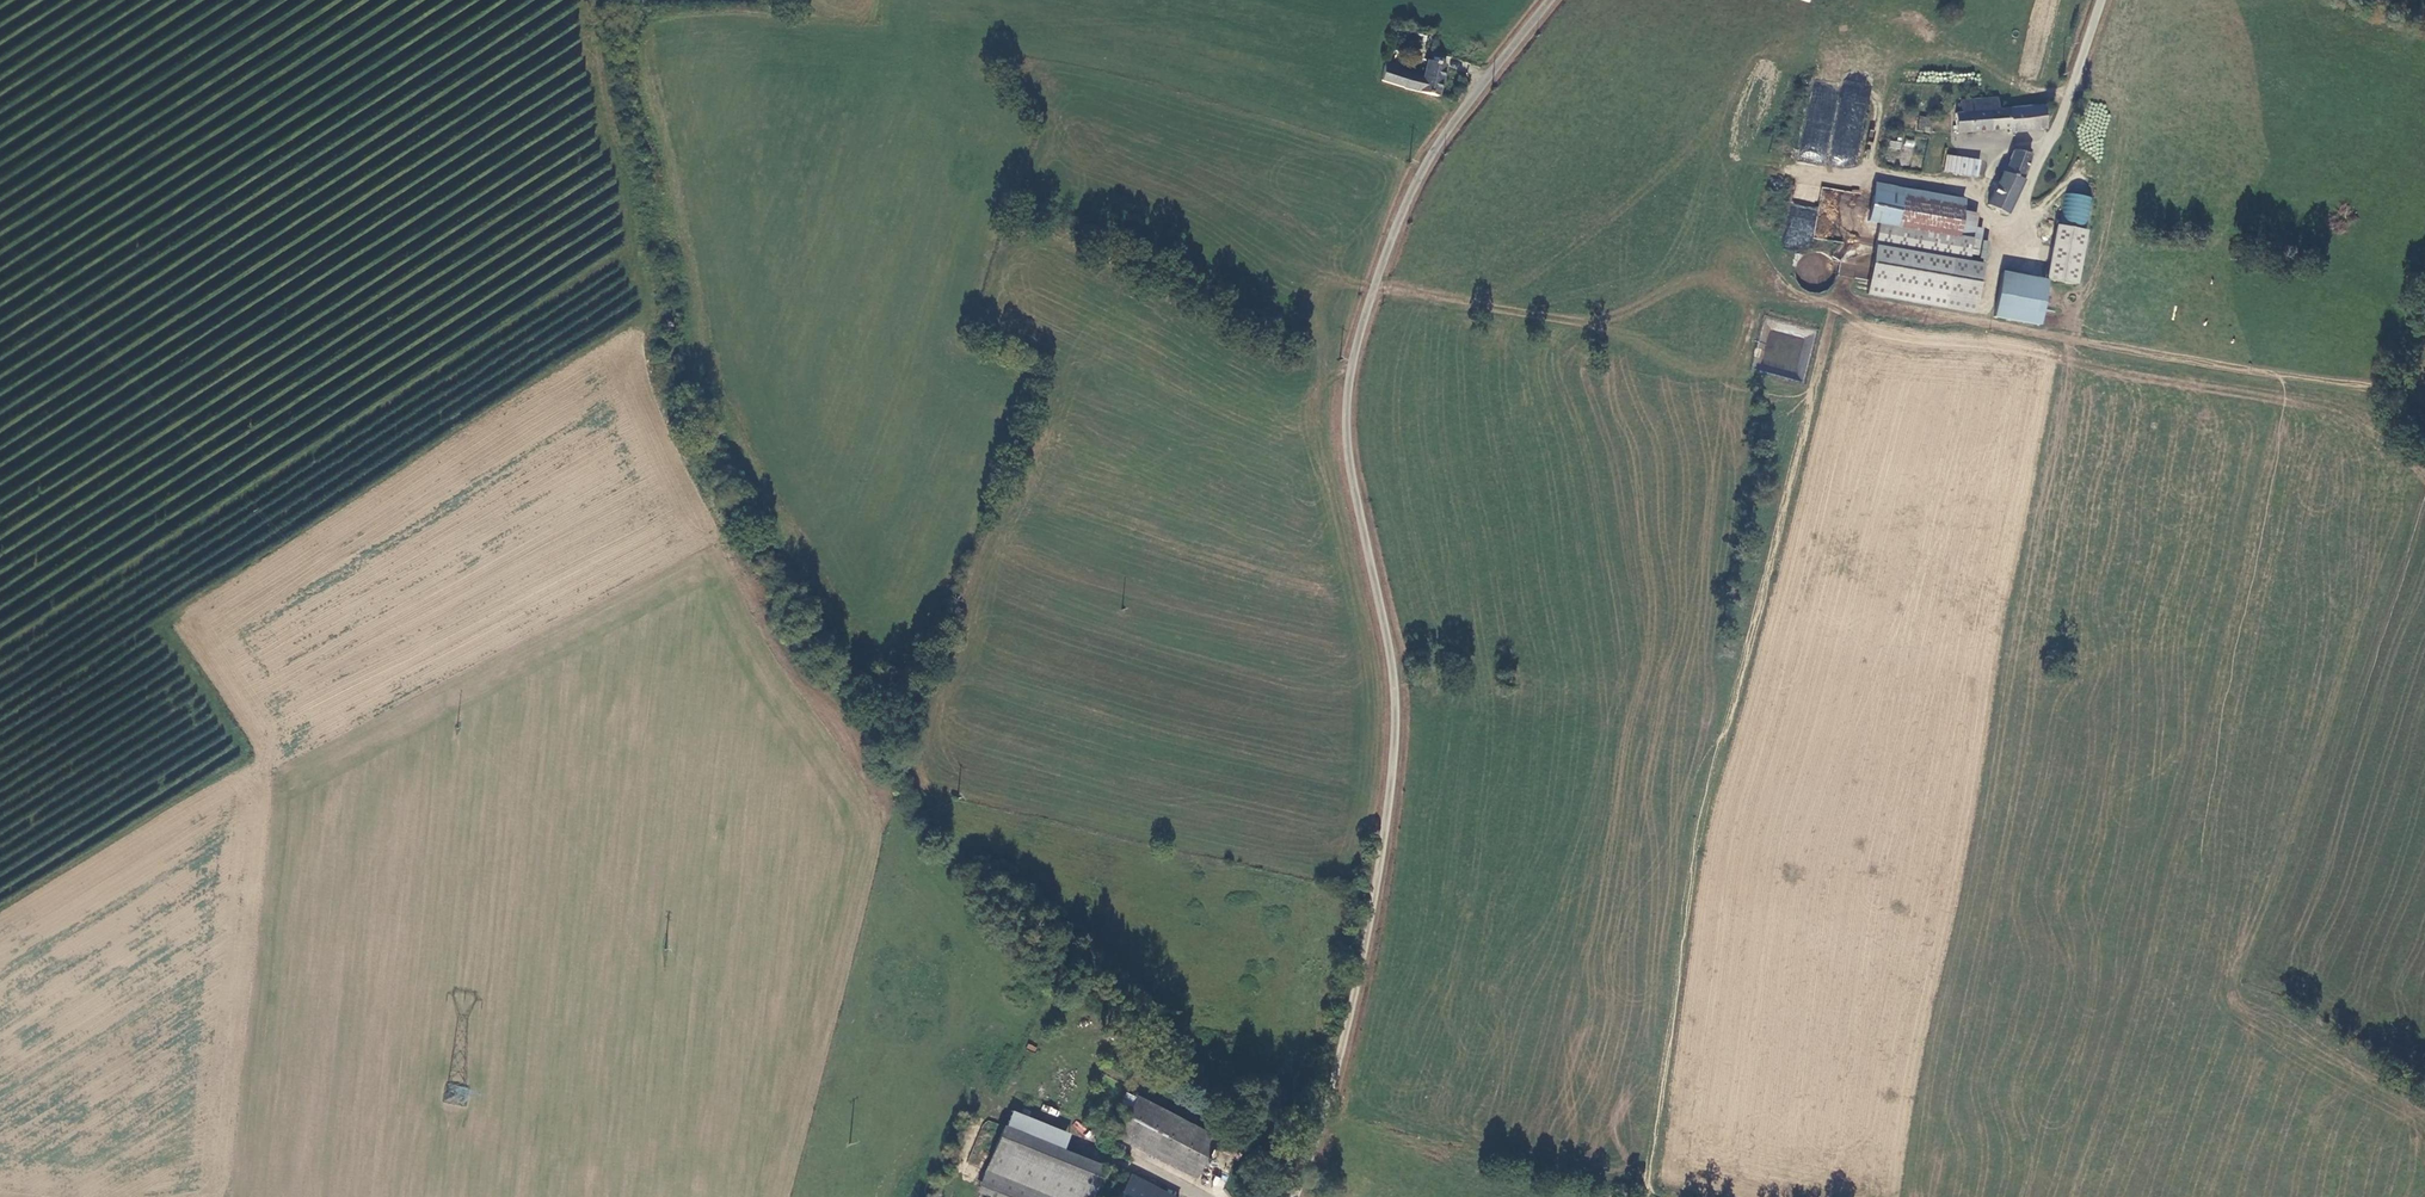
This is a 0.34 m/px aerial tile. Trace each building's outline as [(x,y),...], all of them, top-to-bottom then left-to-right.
[(1396,64),(1382,60),(1378,79),(1437,93),(1443,63),(1425,58),(1421,76),(1395,70),(1396,64)] [(2010,131),(2040,127),(2045,126),(2042,101),(1999,108),(1996,96),(1971,99),(1959,101),(1959,113),(1953,114),(1955,133),(2009,125),(2010,131)] [(1925,135),(1926,122),(1914,121),(1913,134),(1925,135)] [(2020,180),(2029,154),(2014,149),(2008,167),(2001,163),(1997,171),(2003,173),(1986,205),(2003,214),(2020,180)] [(1976,161),(1946,156),(1944,167),(1974,172),(1976,161)] [(1879,219),(1872,256),(1965,272),(1975,210),(1960,207),(1963,195),(1874,179),(1868,217),(1879,219)] [(2063,191),(2048,280),(2080,285),(2090,227),(2087,227),(2092,196),(2063,191)] [(1788,205),(1785,246),(1811,249),(1815,207),(1788,205)] [(1822,269),(1814,267),(1814,271),(1800,269),(1798,280),(1819,283),(1822,269)] [(1991,315),(2036,323),(2045,279),(1999,271),(1991,315)] [(1136,1096),(1146,1074),(1136,1069),(1125,1090),(1136,1096)] [(1225,1109),(1147,1072),(1146,1074),(1136,1096),(1127,1114),(1204,1150),(1225,1109)] [(1101,1168),(1060,1151),(1066,1136),(1007,1111),(976,1186),(1000,1196),(1088,1196),(1101,1168)] [(1128,1176),(1120,1194),(1113,1190),(1110,1196),(1173,1196),(1128,1176)]
